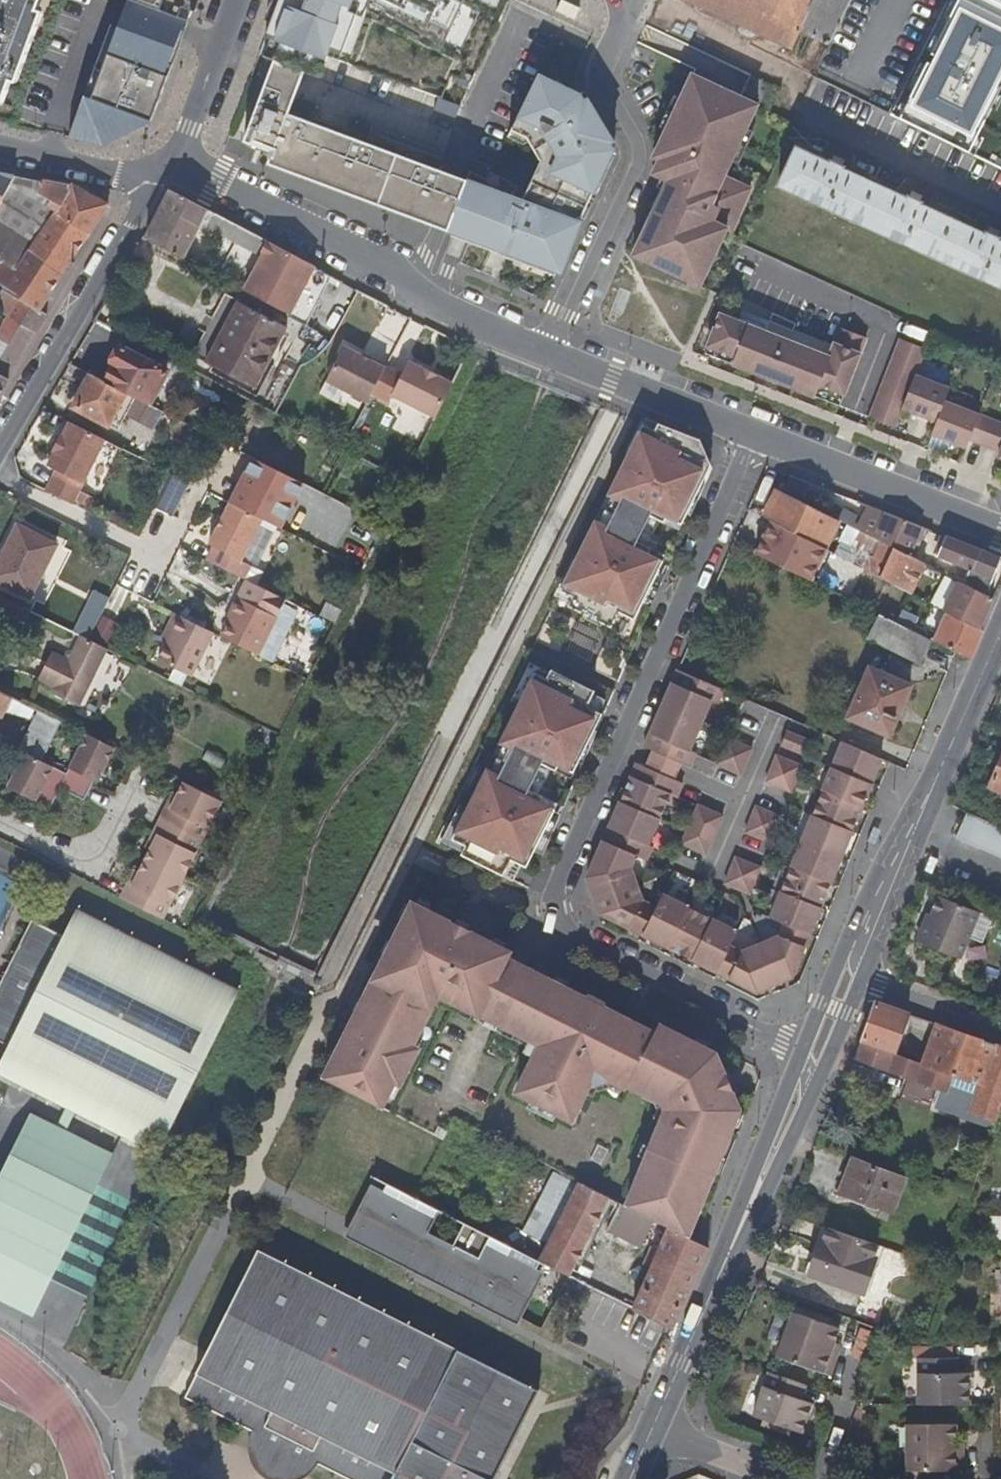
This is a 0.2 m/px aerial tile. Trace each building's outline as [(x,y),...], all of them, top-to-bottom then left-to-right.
[(10,93),(46,0),(0,0),(0,89),(10,93)] [(66,129),(129,151),(177,14),(174,13),(179,0),(111,0),(66,129)] [(498,0),(261,0),(247,32),(306,59),(314,41),(343,54),(364,9),(457,51),(478,6),(492,13),(498,0)] [(791,50),(799,31),(829,44),(842,17),(850,0),(685,0),(791,50)] [(921,57),(965,79),(991,26),(973,17),(981,0),(948,0),(921,57)] [(270,162),(445,229),(464,179),(286,112),(302,71),(272,60),(243,139),(274,152),(270,162)] [(749,185),(722,175),(751,99),(675,71),(637,172),(651,178),(621,258),(696,286),(718,229),(731,234),(749,185)] [(464,179),(445,229),(500,249),(497,254),(507,257),(551,274),(611,150),(611,149),(577,96),(537,75),(534,80),(528,93),(509,129),(524,136),(539,160),(520,200),(511,198),(512,196),(504,192),(509,181),(488,171),(485,178),(468,170),(464,179)] [(0,89),(0,105),(4,106),(10,93),(0,89)] [(933,118),(929,127),(943,133),(946,124),(933,118)] [(777,186),(1000,290),(1000,243),(797,147),(796,146),(777,186)] [(12,175),(0,172),(0,197),(12,175)] [(12,175),(0,197),(0,228),(27,245),(45,214),(38,210),(43,204),(30,197),(38,181),(12,175)] [(69,190),(38,181),(30,197),(43,204),(38,210),(45,214),(27,245),(65,269),(107,204),(73,186),(69,190)] [(144,238),(179,256),(199,218),(203,209),(169,191),(144,238)] [(215,233),(222,219),(203,209),(199,218),(203,219),(206,228),(215,233)] [(10,272),(27,245),(0,228),(0,266),(10,272)] [(283,312),(308,266),(308,264),(264,241),(239,288),(283,312)] [(34,334),(46,316),(38,311),(65,269),(27,245),(10,272),(0,266),(0,289),(16,299),(5,318),(34,334)] [(715,300),(694,352),(812,396),(826,350),(715,300)] [(238,302),(206,361),(255,387),(286,326),(238,302)] [(34,334),(5,318),(0,325),(0,390),(34,334)] [(104,380),(134,396),(148,403),(166,370),(121,346),(113,348),(109,355),(112,367),(104,380)] [(323,380),(364,400),(369,392),(382,366),(382,365),(365,356),(364,358),(340,346),(323,380)] [(835,353),(829,367),(848,376),(854,362),(835,353)] [(388,393),(432,415),(442,395),(449,380),(434,374),(435,373),(419,365),(419,366),(404,359),(398,373),(388,393)] [(385,401),(388,393),(398,373),(382,366),(369,392),(385,401)] [(956,414),(959,406),(881,367),(878,375),(956,414)] [(104,380),(90,373),(73,406),(116,428),(134,396),(104,380)] [(872,388),(966,436),(978,415),(960,406),(959,406),(956,414),(878,375),(872,388)] [(986,401),(985,404),(990,407),(984,418),(994,424),(983,445),(1000,454),(1000,408),(986,401)] [(966,436),(983,445),(994,424),(984,418),(978,415),(966,436)] [(54,470),(44,491),(71,504),(102,439),(67,422),(61,434),(57,434),(50,449),(52,451),(45,466),(54,470)] [(561,583),(574,589),(566,604),(609,626),(616,610),(632,618),(652,577),(659,565),(663,554),(635,540),(648,513),(676,528),(686,509),(692,496),(705,469),(699,467),(704,457),(696,438),(656,422),(653,428),(640,422),(605,493),(618,499),(605,525),(593,519),(561,583)] [(154,508),(171,515),(186,482),(168,474),(154,508)] [(767,488),(755,513),(816,545),(829,519),(775,492),(767,488)] [(258,517),(227,502),(207,543),(238,558),(258,517)] [(368,546),(380,522),(342,503),(330,526),(368,546)] [(897,553),(910,524),(878,511),(874,521),(835,503),(829,519),(836,522),(897,553)] [(920,564),(906,557),(897,553),(836,522),(829,538),(861,552),(854,566),(906,592),(920,564)] [(55,544),(19,524),(0,556),(0,579),(26,594),(55,544)] [(978,592),(991,556),(938,535),(931,555),(963,569),(958,583),(978,592)] [(818,563),(843,576),(849,563),(824,550),(818,563)] [(973,627),(987,597),(978,592),(958,583),(952,580),(938,609),(943,611),(973,627)] [(836,596),(845,600),(849,602),(855,587),(843,581),(836,596)] [(237,597),(232,607),(270,626),(274,615),(237,597)] [(6,598),(0,608),(0,610),(22,622),(28,609),(20,605),(6,598)] [(977,629),(973,627),(943,611),(934,631),(922,625),(922,621),(878,600),(872,613),(875,615),(926,639),(950,651),(965,658),(977,629)] [(316,616),(331,623),(337,608),(322,602),(316,616)] [(221,636),(257,654),(270,626),(232,607),(228,615),(230,616),(221,636)] [(212,632),(173,612),(165,626),(171,630),(157,659),(189,676),(212,632)] [(913,663),(926,639),(875,615),(863,638),(913,663)] [(91,631),(105,641),(116,626),(101,616),(91,631)] [(88,639),(76,633),(65,656),(49,649),(35,674),(50,682),(48,689),(75,702),(104,647),(88,639)] [(907,684),(866,667),(846,715),(887,733),(907,684)] [(592,690),(549,669),(545,678),(532,673),(498,742),(510,749),(497,775),(485,769),(450,839),(464,846),(460,854),(501,875),(509,860),(524,868),(540,835),(547,822),(556,803),(527,789),(539,763),(569,777),(574,767),(580,754),(600,713),(585,706),(592,690)] [(723,688),(678,669),(661,708),(700,726),(711,701),(715,703),(723,688)] [(0,693),(0,719),(4,711),(10,698),(0,693)] [(32,710),(10,698),(4,711),(26,723),(32,710)] [(700,726),(661,708),(644,746),(688,766),(693,754),(694,752),(689,749),(700,726)] [(780,745),(803,755),(809,742),(785,732),(780,745)] [(101,776),(114,750),(86,736),(66,775),(40,762),(23,753),(7,784),(28,794),(27,797),(34,801),(37,799),(50,806),(59,789),(82,801),(92,782),(96,773),(101,776)] [(751,748),(726,737),(720,750),(745,761),(751,748)] [(871,785),(882,758),(841,741),(830,768),(871,785)] [(720,750),(714,764),(716,764),(739,774),(745,761),(720,750)] [(987,783),(1000,789),(1000,751),(987,783)] [(770,768),(794,779),(799,765),(776,756),(770,768)] [(681,782),(637,763),(620,802),(659,819),(670,794),(675,796),(675,794),(681,782)] [(789,791),(794,779),(770,768),(765,781),(789,791)] [(862,807),(871,785),(830,768),(821,790),(862,807)] [(96,773),(92,782),(96,785),(101,776),(96,773)] [(129,902),(162,919),(219,802),(180,783),(174,797),(169,809),(173,811),(162,837),(156,834),(149,848),(137,873),(131,887),(135,889),(129,902)] [(851,833),(862,807),(821,790),(811,816),(851,833)] [(169,809),(174,797),(169,795),(144,846),(149,848),(156,834),(162,837),(173,811),(169,809)] [(659,819),(620,802),(609,827),(647,844),(659,819)] [(691,816),(715,828),(721,814),(698,805),(696,804),(691,816)] [(749,819),(773,829),(779,816),(755,806),(749,819)] [(978,815),(967,811),(955,838),(969,844),(978,815)] [(978,815),(969,844),(979,848),(990,820),(978,815)] [(685,831),(709,841),(715,828),(691,816),(685,831)] [(841,858),(851,833),(811,816),(801,841),(841,858)] [(768,842),(773,829),(749,819),(744,832),(768,842)] [(990,820),(979,848),(989,851),(1000,825),(990,820)] [(1000,825),(989,851),(1000,857),(1000,825)] [(647,844),(609,827),(585,880),(591,894),(634,879),(630,868),(636,857),(645,860),(652,846),(647,844)] [(680,842),(704,854),(709,841),(685,831),(680,842)] [(831,883),(841,858),(801,841),(790,867),(831,883)] [(728,870),(753,880),(758,866),(734,857),(728,870)] [(780,892),(820,908),(831,883),(790,867),(780,892)] [(747,893),(753,880),(728,870),(723,882),(747,893)] [(119,897),(129,902),(135,889),(131,887),(137,873),(132,871),(119,897)] [(599,915),(640,935),(654,907),(641,900),(634,879),(591,894),(599,915)] [(784,923),(810,934),(820,908),(780,892),(770,918),(784,923)] [(640,935),(665,947),(686,906),(661,893),(654,907),(640,935)] [(958,956),(966,937),(977,911),(938,895),(919,939),(958,956)] [(665,947),(690,959),(711,918),(686,906),(665,947)] [(71,907),(59,932),(26,915),(0,968),(0,1044),(2,1045),(0,1049),(0,1077),(151,1152),(233,989),(71,907)] [(412,907),(327,1077),(377,1103),(388,1081),(393,1083),(411,1048),(405,1045),(424,1005),(417,1001),(423,988),(473,1012),(473,1011),(536,1042),(513,1091),(569,1118),(586,1082),(606,1076),(624,1085),(627,1078),(652,1034),(504,960),(507,954),(412,907)] [(977,911),(966,937),(981,943),(991,917),(977,911)] [(690,959),(714,971),(729,944),(736,930),(711,918),(690,959)] [(759,944),(776,984),(792,977),(810,934),(784,923),(780,935),(759,944)] [(757,992),(776,984),(759,944),(741,951),(729,944),(714,971),(757,992)] [(901,1012),(868,1002),(855,1037),(888,1047),(901,1012)] [(905,1091),(929,1099),(932,1091),(934,1083),(939,1085),(937,1092),(934,1101),(994,1121),(999,1108),(1000,1102),(1000,1047),(929,1022),(917,1057),(910,1077),(905,1075),(901,1089),(905,1091)] [(666,1225),(676,1230),(685,1213),(691,1216),(735,1109),(712,1054),(656,1026),(652,1034),(627,1078),(659,1093),(664,1106),(624,1204),(653,1219),(666,1225)] [(855,1037),(848,1057),(905,1075),(910,1077),(917,1057),(888,1047),(855,1037)] [(0,1161),(0,1303),(25,1316),(105,1154),(24,1114),(0,1161)] [(906,1174),(855,1157),(843,1189),(895,1207),(906,1174)] [(543,1244),(574,1183),(550,1170),(519,1231),(543,1244)] [(341,1235),(515,1324),(545,1265),(536,1261),(510,1313),(435,1275),(439,1266),(362,1226),(383,1183),(371,1177),(341,1235)] [(567,1276),(595,1220),(605,1201),(607,1196),(575,1180),(574,1183),(543,1244),(535,1260),(564,1274),(567,1276)] [(536,1261),(383,1183),(362,1226),(439,1266),(435,1275),(510,1313),(536,1261)] [(618,1202),(607,1196),(605,1201),(616,1207),(618,1202)] [(653,1219),(624,1204),(618,1202),(616,1207),(606,1226),(641,1243),(653,1219)] [(670,1328),(706,1246),(692,1238),(676,1230),(666,1225),(656,1249),(649,1246),(641,1263),(648,1266),(630,1308),(670,1328)] [(876,1242),(827,1227),(812,1273),(859,1289),(876,1242)] [(186,1396),(214,1411),(289,1264),(259,1249),(186,1396)] [(214,1411),(255,1431),(251,1443),(252,1454),(256,1464),(264,1474),(275,1478),(298,1478),(309,1473),(317,1462),(350,1478),(494,1478),(539,1389),(289,1264),(214,1411)] [(839,1330),(791,1315),(777,1358),(830,1376),(838,1354),(831,1352),(839,1330)] [(921,1357),(921,1404),(972,1404),(972,1372),(959,1371),(958,1357),(921,1357)] [(800,1400),(806,1385),(768,1372),(753,1417),(801,1433),(811,1404),(800,1400)] [(910,1469),(966,1470),(966,1445),(958,1445),(958,1423),(911,1424),(910,1469)]
